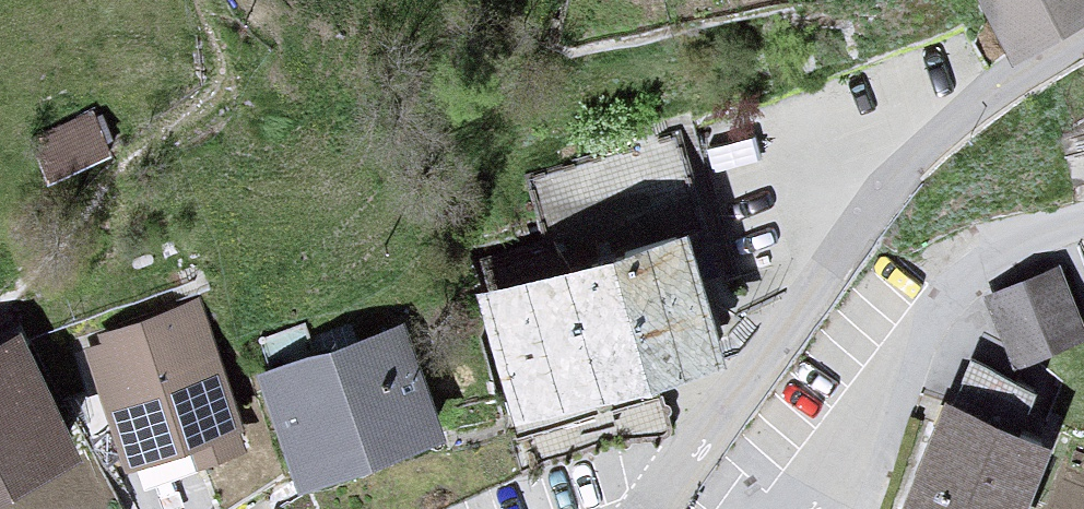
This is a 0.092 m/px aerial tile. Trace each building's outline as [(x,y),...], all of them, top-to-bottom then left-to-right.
[(1016,53),(1083,16),(1083,0),(991,0),(1016,53)] [(95,118),(36,142),(51,179),(110,155),(95,118)] [(482,302),(532,467),(664,428),(650,381),(712,362),(678,249),(708,240),(678,139),(533,183),(562,278),(482,302)] [(1015,368),(1083,338),(1083,336),(1055,268),(984,299),(1015,368)] [(88,344),(127,457),(238,419),(199,305),(88,344)] [(254,374),(301,494),(434,442),(387,322),(254,374)] [(78,454),(22,338),(0,348),(0,491),(78,454)] [(901,508),(1028,508),(1050,448),(937,408),(901,508)]
